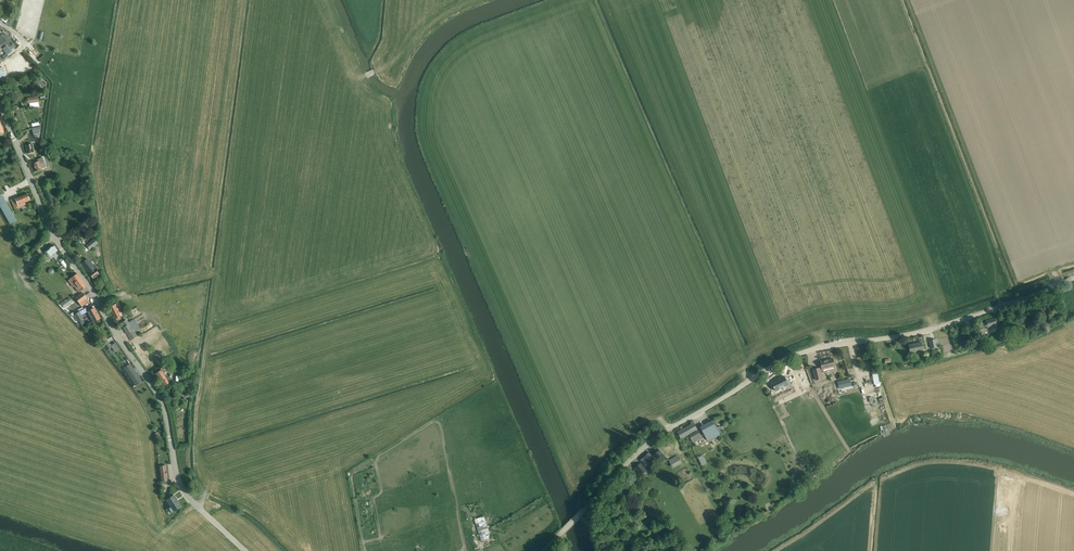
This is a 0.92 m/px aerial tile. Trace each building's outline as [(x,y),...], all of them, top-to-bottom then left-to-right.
[(2,49),(7,55),(12,51),(7,45),(2,49)] [(32,128),(33,136),(40,135),(39,131),(41,131),(41,127),(32,128)] [(25,145),(27,154),(34,152),(32,144),(25,145)] [(37,160),(37,162),(33,164),(36,172),(44,168),(42,163),(45,163),(43,157),(40,158),(37,160)] [(44,191),(49,203),(52,202),(48,189),(44,191)] [(27,193),(10,200),(14,209),(21,207),(26,205),(25,202),(30,200),(27,193)] [(7,219),(10,224),(16,221),(14,216),(2,194),(0,195),(0,206),(7,219)] [(89,250),(96,245),(93,240),(86,245),(89,250)] [(47,249),(46,250),(50,256),(51,255),(57,250),(53,245),(47,249)] [(61,259),(59,260),(61,262),(60,263),(64,268),(65,267),(66,269),(68,267),(67,266),(68,265),(64,260),(62,258),(61,259)] [(81,263),(81,264),(86,270),(89,274),(93,279),(97,275),(99,274),(94,268),(95,267),(91,263),(87,258),(81,263)] [(83,282),(77,274),(69,280),(68,280),(73,287),(74,286),(79,292),(82,290),(86,287),(83,282)] [(75,298),(80,303),(87,298),(83,293),(75,298)] [(66,308),(74,301),(71,297),(62,304),(66,308)] [(114,305),(109,307),(115,319),(116,319),(117,321),(121,319),(120,317),(123,315),(120,309),(122,309),(120,306),(119,303),(116,304),(114,305)] [(93,323),(96,321),(100,318),(95,308),(87,312),(93,323)] [(79,322),(84,319),(79,312),(74,315),(79,322)] [(981,325),(981,326),(983,330),(984,332),(988,331),(986,327),(996,324),(994,318),(986,321),(987,322),(981,325)] [(127,320),(123,322),(126,327),(123,328),(127,334),(131,340),(137,337),(134,331),(139,328),(133,320),(129,323),(127,320)] [(983,330),(981,326),(972,329),(974,332),(975,335),(984,332),(983,330)] [(976,339),(975,335),(974,332),(968,334),(970,341),(976,339)] [(107,340),(103,343),(108,350),(112,347),(111,346),(109,343),(107,340)] [(116,342),(111,346),(112,347),(113,350),(115,352),(120,348),(118,345),(116,342)] [(922,342),(909,345),(910,352),(923,350),(922,342)] [(833,358),(820,361),(822,368),(820,368),(813,370),(816,380),(822,379),(821,373),(823,372),(823,370),(835,367),(834,365),(835,364),(834,360),(833,360),(833,358)] [(793,365),(795,370),(796,371),(804,368),(801,362),(793,365)] [(130,364),(124,368),(136,386),(142,381),(130,364)] [(166,372),(163,373),(161,370),(156,373),(165,386),(171,381),(168,376),(167,377),(165,374),(167,373),(166,372)] [(789,385),(785,377),(779,379),(780,380),(773,384),(776,391),(789,385)] [(803,404),(797,388),(786,392),(792,408),(803,404)] [(701,427),(703,430),(701,431),(703,436),(705,435),(708,441),(720,434),(724,432),(720,426),(716,428),(712,421),(701,427)] [(678,432),(680,437),(681,438),(687,435),(689,438),(691,437),(693,442),(702,437),(699,432),(692,435),(691,433),(690,431),(688,427),(678,432)] [(649,452),(640,460),(646,466),(656,458),(660,463),(666,458),(663,454),(659,450),(653,456),(649,452)] [(698,457),(702,465),(706,463),(702,455),(698,457)] [(679,457),(670,462),(673,468),(682,463),(679,457)] [(633,466),(631,467),(638,474),(645,467),(639,461),(638,461),(633,466)] [(171,506),(167,509),(170,513),(174,511),(181,506),(174,495),(169,498),(167,500),(171,506)] [(484,522),(477,524),(482,539),(490,536),(484,522)]
